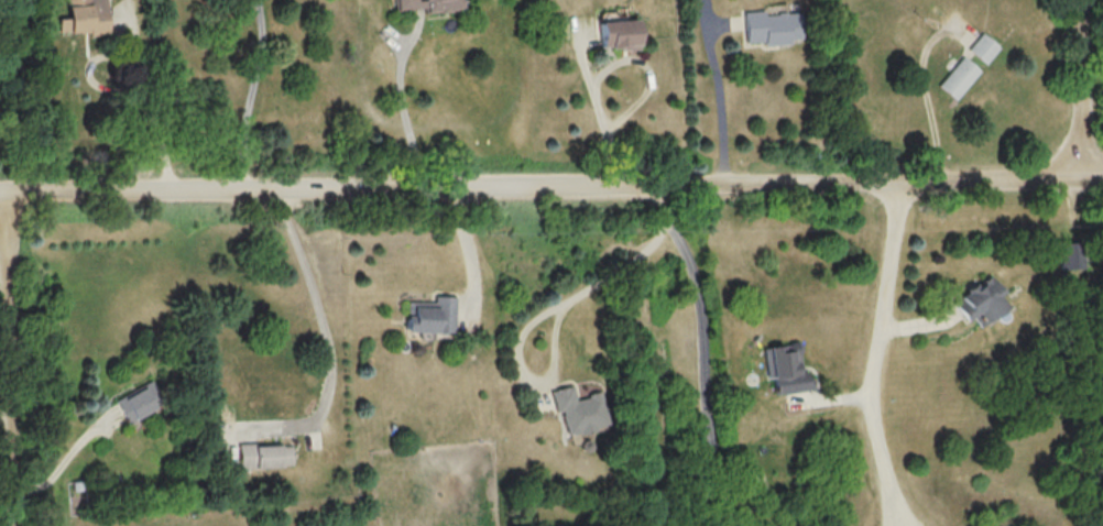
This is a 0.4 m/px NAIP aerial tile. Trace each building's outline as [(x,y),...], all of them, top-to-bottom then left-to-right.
[(107,0),(68,0),(69,18),(59,18),(59,32),(91,31),(91,37),(109,36),(107,0)] [(397,9),(426,7),(427,11),(463,8),(463,0),(397,0),(397,9)] [(746,44),(802,42),(800,12),(763,13),(763,10),(744,11),(746,44)] [(601,49),(640,47),(638,19),(600,20),(601,49)] [(985,64),(1000,46),(982,32),(968,49),(985,64)] [(938,85),(955,100),(980,70),(963,55),(938,85)] [(1059,241),(1084,242),(1083,271),(1058,270),(1059,241)] [(990,273),(1003,293),(997,296),(1005,308),(980,325),(972,314),(965,319),(953,299),(967,291),(964,289),(975,283),(976,285),(980,283),(979,281),(990,273)] [(455,296),(454,329),(408,328),(409,300),(433,302),(433,295),(455,296)] [(764,347),(788,344),(791,341),(796,340),(800,342),(801,348),(799,352),(801,371),(808,370),(808,376),(811,376),(813,390),(774,394),(772,377),(767,377),(764,347)] [(117,401),(150,382),(164,406),(131,425),(117,401)] [(550,390),(574,384),(577,398),(587,396),(586,392),(600,388),(610,427),(579,435),(568,432),(563,409),(556,412),(550,390)] [(240,445),(292,443),(293,468),(241,469),(241,461),(240,445)]
